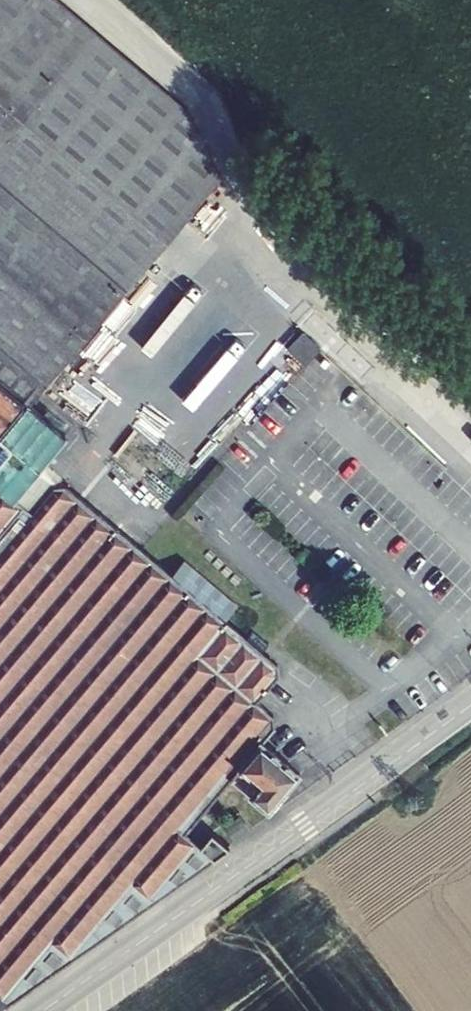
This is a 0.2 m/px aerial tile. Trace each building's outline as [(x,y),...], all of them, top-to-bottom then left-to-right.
[(5,1004),(6,1005),(229,847),(196,819),(230,779),(268,811),(300,774),(261,742),(275,727),(273,716),(256,701),(276,678),(279,675),(278,664),(263,652),(246,638),(226,621),(172,575),(142,550),(135,545),(65,485),(54,486),(52,488),(32,513),(14,498),(35,473),(66,436),(28,403),(40,389),(219,176),(189,114),(55,0),(0,0),(0,1008),(5,1004)] [(303,333),(288,350),(304,365),(320,349),(303,333)] [(132,432),(110,458),(167,506),(189,480),(132,432)] [(35,473),(14,498),(32,513),(52,488),(35,473)] [(184,560),(172,575),(226,621),(238,606),(184,560)] [(253,631),(246,638),(263,652),(269,645),(253,631)] [(239,818),(224,828),(229,837),(244,827),(239,818)]
